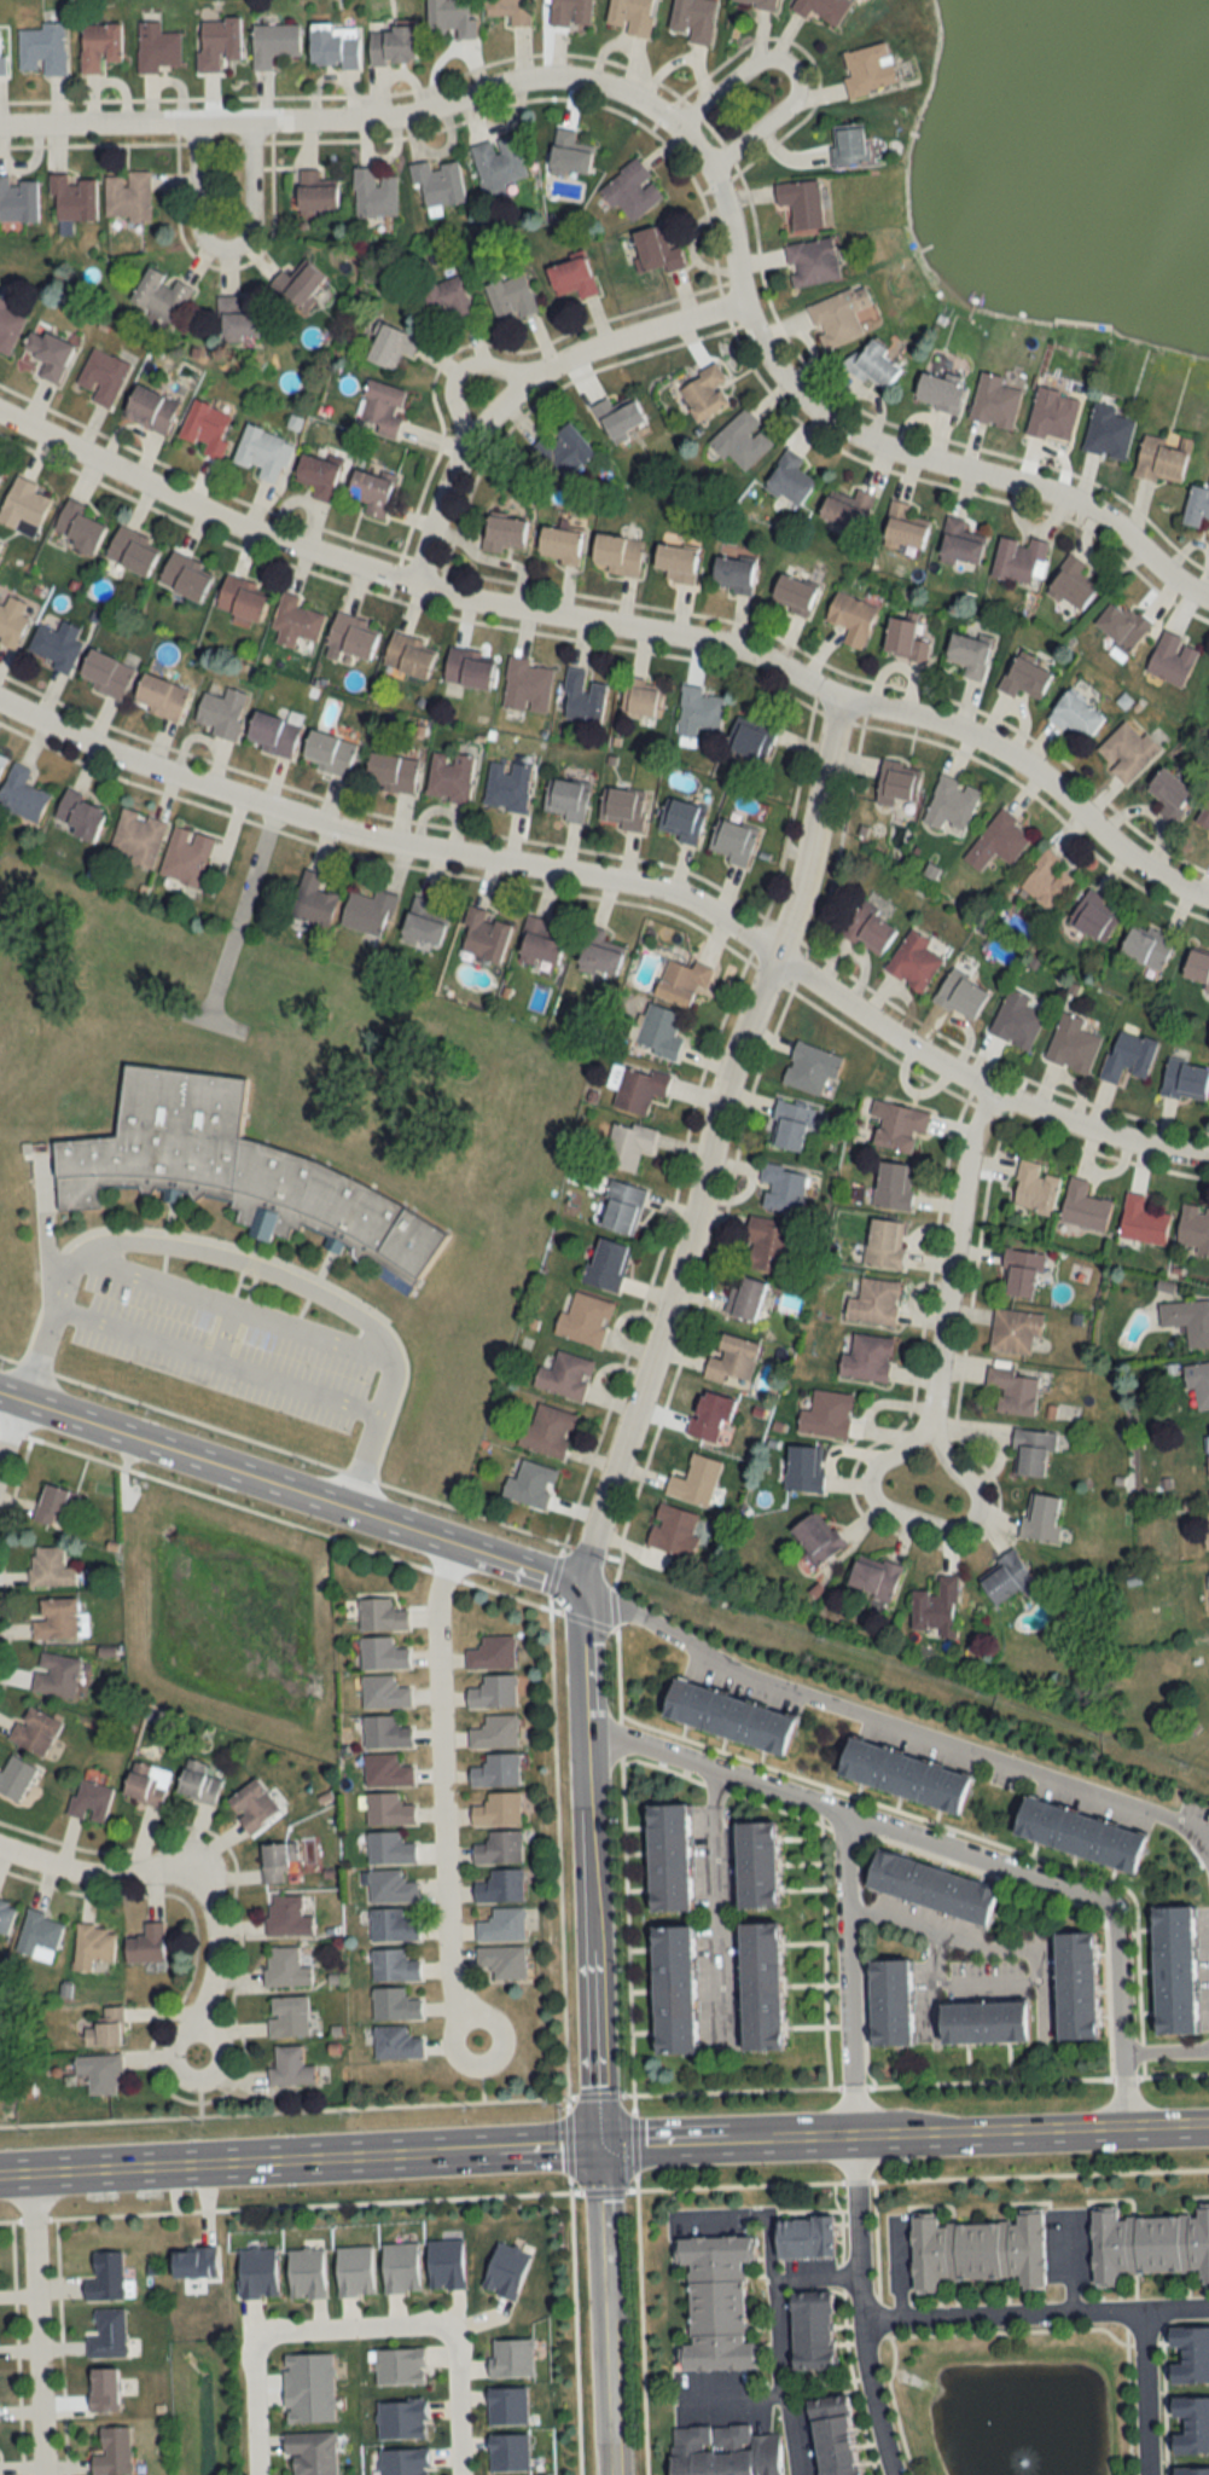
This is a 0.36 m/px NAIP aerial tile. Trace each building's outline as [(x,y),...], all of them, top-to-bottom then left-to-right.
[(467,19),(467,0),(427,0),(427,34),(455,34),(455,40),(475,40),(474,19),(467,19)] [(522,0),(483,0),(483,16),(507,16),(507,27),(530,27),(530,0),(522,0)] [(591,0),(550,0),(550,28),(591,28),(591,0)] [(648,38),(652,0),(609,0),(606,27),(626,29),(625,36),(648,38)] [(709,45),(714,0),(672,0),(668,30),(688,32),(686,42),(709,45)] [(774,8),(776,0),(731,0),(731,1),(774,8)] [(790,9),(804,18),(807,13),(834,29),(850,2),(847,0),(795,0),(790,9)] [(240,60),(239,19),(196,20),(197,72),(219,72),(219,61),(240,60)] [(137,22),(137,73),(159,73),(159,66),(180,66),(179,33),(160,33),(159,22),(137,22)] [(121,24),(82,24),(82,74),(103,74),(103,62),(121,62),(121,24)] [(298,54),(298,24),(252,24),(252,70),(271,70),(271,54),(298,54)] [(65,74),(65,25),(18,26),(18,75),(65,74)] [(358,68),(358,26),(309,27),(309,68),(358,68)] [(368,28),(368,65),(415,65),(415,28),(368,28)] [(848,97),(895,87),(885,42),(840,52),(846,77),(843,77),(848,97)] [(867,165),(865,124),(829,126),(831,167),(867,165)] [(591,146),(575,145),(577,131),(553,129),(548,173),(588,177),(591,146)] [(525,177),(515,134),(470,145),(483,197),(505,192),(503,183),(525,177)] [(663,197),(636,159),(599,185),(626,224),(663,197)] [(464,202),(458,161),(430,166),(429,161),(412,164),(419,210),(464,202)] [(353,168),(353,216),(396,216),(396,177),(375,177),(375,168),(353,168)] [(316,170),(298,170),(298,214),(337,214),(337,186),(316,186),(316,170)] [(150,173),(105,173),(104,219),(150,219),(150,173)] [(49,175),(49,196),(54,196),(54,220),(96,220),(96,179),(68,179),(68,175),(49,175)] [(10,176),(0,176),(0,222),(37,221),(36,181),(10,181),(10,176)] [(778,184),(781,231),(822,228),(818,180),(778,184)] [(678,246),(668,249),(661,225),(630,234),(643,277),(683,265),(678,246)] [(831,237),(784,246),(792,287),(839,278),(831,237)] [(574,289),(578,300),(597,293),(583,255),(545,270),(555,296),(574,289)] [(292,278),(282,270),(270,284),(303,314),(315,300),(311,296),(326,279),(307,262),(292,278)] [(172,322),(190,287),(175,280),(170,288),(160,283),(165,274),(147,265),(129,301),(172,322)] [(497,324),(537,311),(524,273),(484,286),(497,324)] [(472,312),(457,274),(420,289),(435,327),(472,312)] [(806,306),(824,349),(863,333),(854,309),(869,303),(861,284),(806,306)] [(238,312),(238,296),(218,296),(218,337),(261,337),(261,312),(238,312)] [(0,298),(0,354),(9,357),(25,316),(5,308),(7,301),(0,298)] [(392,371),(401,353),(410,357),(419,340),(381,322),(363,358),(392,371)] [(37,376),(56,384),(73,345),(32,327),(21,353),(43,362),(37,376)] [(879,392),(903,366),(869,335),(845,362),(879,392)] [(91,402),(111,410),(129,363),(90,348),(77,384),(95,391),(91,402)] [(718,384),(725,380),(715,363),(676,384),(697,421),(728,404),(718,384)] [(959,382),(921,370),(912,400),(950,411),(959,382)] [(1000,385),(1002,376),(980,371),(969,419),(1012,429),(1022,390),(1000,385)] [(406,388),(366,379),(355,427),(395,436),(406,388)] [(121,415),(164,435),(179,403),(136,382),(121,415)] [(1038,386),(1026,431),(1067,442),(1080,397),(1038,386)] [(590,407),(612,442),(646,420),(632,398),(614,410),(605,397),(590,407)] [(220,438),(230,415),(194,398),(177,438),(221,457),(228,441),(220,438)] [(1136,415),(1093,404),(1081,449),(1123,460),(1136,415)] [(709,441),(741,474),(774,442),(758,425),(760,423),(744,407),(709,441)] [(595,455),(569,420),(533,446),(559,481),(595,455)] [(232,461),(259,471),(257,478),(278,485),(294,441),(246,424),(232,461)] [(1142,436),(1134,475),(1180,484),(1188,446),(1142,436)] [(764,488),(800,505),(810,484),(793,476),(802,458),(784,449),(764,488)] [(339,463),(301,453),(294,478),(315,484),(311,498),(328,502),(339,463)] [(362,514),(381,520),(393,480),(353,468),(346,494),(367,500),(362,514)] [(15,474),(0,509),(0,522),(34,537),(51,497),(34,490),(37,483),(15,474)] [(1191,484),(1182,523),(1199,528),(1202,517),(1208,519),(1208,488),(1191,484)] [(870,494),(854,489),(850,501),(826,493),(818,517),(858,531),(870,494)] [(920,556),(926,524),(906,520),(910,503),(891,499),(881,547),(920,556)] [(69,547),(91,556),(107,518),(66,500),(54,530),(73,538),(69,547)] [(502,553),(503,546),(523,549),(527,520),(486,514),(480,550),(502,553)] [(966,520),(947,515),(938,555),(978,564),(983,541),(962,536),(966,520)] [(145,575),(160,544),(119,524),(104,555),(145,575)] [(537,559),(578,562),(581,530),(540,526),(537,559)] [(643,540),(596,532),(590,569),(637,577),(643,540)] [(991,576),(1038,586),(1048,542),(1027,537),(1026,541),(999,535),(991,576)] [(698,548),(656,544),(652,577),(694,581),(698,548)] [(157,582),(198,600),(212,569),(171,550),(157,582)] [(1080,573),(1086,563),(1068,552),(1046,589),(1082,611),(1098,584),(1080,573)] [(755,561),(716,555),(711,585),(750,592),(755,561)] [(804,614),(816,587),(781,571),(769,598),(804,614)] [(216,610),(258,620),(267,585),(224,574),(216,610)] [(295,648),(297,637),(316,641),(323,613),(296,607),(299,595),(281,591),(269,641),(295,648)] [(825,619),(847,626),(841,643),(862,649),(877,604),(834,591),(825,619)] [(16,646),(28,616),(23,614),(27,603),(8,595),(4,604),(0,603),(0,640),(16,646)] [(1127,652),(1151,622),(1135,610),(1130,616),(1111,601),(1092,624),(1127,652)] [(326,646),(371,657),(379,624),(334,612),(326,646)] [(929,642),(913,639),(917,621),(890,616),(882,652),(924,661),(929,642)] [(81,642),(75,639),(80,628),(62,620),(57,631),(37,623),(25,653),(69,671),(81,642)] [(1181,687),(1199,648),(1182,640),(1183,637),(1163,628),(1144,670),(1181,687)] [(426,678),(436,645),(392,631),(382,664),(426,678)] [(943,660),(963,665),(960,675),(981,681),(991,642),(951,631),(943,660)] [(133,668),(90,647),(77,675),(93,683),(91,687),(118,700),(133,668)] [(448,648),(443,680),(489,688),(495,656),(448,648)] [(1039,698),(1052,671),(1014,654),(998,688),(1014,695),(1017,688),(1039,698)] [(502,707),(547,712),(553,663),(508,658),(502,707)] [(606,684),(585,681),(587,668),(567,665),(560,717),(601,722),(606,684)] [(177,720),(188,687),(142,672),(131,706),(177,720)] [(621,713),(661,718),(665,683),(625,679),(621,713)] [(677,736),(720,739),(723,695),(702,694),(702,685),(681,684),(677,736)] [(210,733),(234,740),(248,693),(227,687),(224,698),(203,692),(194,722),(212,727),(210,733)] [(1048,714),(1084,743),(1105,718),(1068,689),(1048,714)] [(300,724),(257,707),(244,740),(286,757),(300,724)] [(742,712),(726,745),(760,762),(776,730),(742,712)] [(1093,752),(1126,785),(1160,751),(1126,718),(1093,752)] [(356,742),(309,729),(300,763),(347,775),(356,742)] [(425,797),(468,802),(473,756),(430,751),(425,797)] [(411,794),(417,759),(370,752),(364,786),(411,794)] [(532,766),(489,760),(483,806),(525,813),(532,766)] [(37,821),(48,794),(24,784),(30,769),(12,761),(0,791),(0,806),(37,821)] [(894,805),(895,797),(916,799),(920,766),(881,762),(876,803),(894,805)] [(1165,805),(1161,811),(1173,820),(1194,791),(1161,767),(1144,790),(1165,805)] [(981,789),(940,774),(922,821),(963,836),(981,789)] [(583,821),(589,784),(548,777),(542,814),(583,821)] [(616,828),(642,832),(648,792),(603,786),(599,815),(617,817),(616,828)] [(64,790),(52,819),(73,828),(71,834),(93,843),(108,807),(64,790)] [(1196,821),(1208,828),(1208,794),(1196,821)] [(667,796),(656,832),(695,844),(706,808),(667,796)] [(963,860),(980,872),(993,853),(1010,865),(1033,831),(999,807),(963,860)] [(110,857),(154,867),(165,819),(121,809),(110,857)] [(757,831),(718,817),(707,852),(745,865),(757,831)] [(198,887),(214,839),(174,825),(158,873),(198,887)] [(1063,863),(1048,849),(1017,883),(1048,911),(1078,879),(1062,865),(1063,863)] [(338,896),(317,890),(321,874),(302,869),(289,916),(330,927),(338,896)] [(1067,920),(1102,944),(1121,916),(1105,905),(1108,900),(1088,888),(1067,920)] [(340,926),(383,938),(394,896),(375,890),(373,898),(349,891),(340,926)] [(433,902),(413,895),(399,940),(436,952),(445,922),(428,917),(433,902)] [(841,936),(880,958),(899,924),(859,902),(841,936)] [(509,925),(485,919),(487,910),(470,906),(458,952),(500,963),(509,925)] [(544,938),(546,918),(523,917),(520,963),(559,966),(561,939),(544,938)] [(1159,972),(1173,942),(1132,923),(1118,953),(1159,972)] [(607,930),(588,924),(574,966),(614,979),(625,948),(603,941),(607,930)] [(884,971),(922,994),(943,960),(926,949),(930,942),(910,929),(884,971)] [(1182,978),(1205,983),(1203,990),(1208,992),(1208,953),(1190,948),(1182,978)] [(693,962),(691,967),(667,958),(654,994),(687,1007),(695,986),(705,990),(713,969),(693,962)] [(989,993),(952,968),(933,998),(969,1022),(989,993)] [(1029,997),(1008,988),(988,1033),(1029,1051),(1045,1013),(1026,1005),(1029,997)] [(681,1013),(648,1003),(634,1047),(675,1060),(682,1039),(674,1037),(681,1013)] [(1100,1037),(1080,1030),(1083,1020),(1060,1012),(1044,1061),(1088,1075),(1100,1037)] [(1146,1078),(1157,1041),(1114,1029),(1101,1079),(1117,1084),(1121,1071),(1146,1078)] [(797,1040),(781,1081),(820,1095),(827,1076),(835,1079),(843,1058),(797,1040)] [(1167,1058),(1160,1093),(1203,1102),(1208,1076),(1208,1067),(1167,1058)] [(613,1107),(646,1115),(651,1094),(663,1097),(668,1076),(623,1065),(613,1107)] [(239,1135),(245,1078),(124,1066),(116,1142),(60,1136),(53,1207),(98,1212),(101,1186),(216,1198),(238,1207),(237,1220),(250,1226),(249,1237),(270,1239),(272,1234),(288,1236),(292,1226),(308,1228),(367,1258),(378,1263),(373,1275),(415,1293),(445,1222),(239,1135)] [(813,1108),(778,1099),(767,1144),(803,1152),(813,1108)] [(928,1111),(884,1102),(874,1145),(918,1155),(928,1111)] [(634,1172),(640,1150),(651,1153),(657,1131),(613,1120),(602,1164),(634,1172)] [(1059,1177),(1039,1174),(1041,1163),(1019,1159),(1011,1207),(1053,1215),(1059,1177)] [(874,1205),(909,1210),(915,1165),(879,1160),(874,1205)] [(801,1213),(807,1170),(764,1164),(758,1207),(801,1213)] [(1104,1231),(1110,1201),(1086,1196),(1089,1181),(1069,1177),(1060,1222),(1104,1231)] [(633,1236),(646,1190),(610,1180),(597,1226),(633,1236)] [(1145,1195),(1125,1192),(1119,1238),(1165,1244),(1169,1214),(1143,1211),(1145,1195)] [(1180,1204),(1175,1249),(1208,1253),(1208,1207),(1180,1204)] [(797,1226),(752,1215),(741,1264),(786,1275),(797,1226)] [(864,1265),(900,1270),(906,1222),(871,1218),(864,1265)] [(618,1293),(631,1247),(596,1237),(583,1283),(618,1293)] [(999,1294),(1035,1299),(1042,1254),(1005,1248),(999,1294)] [(724,1312),(755,1321),(766,1283),(736,1274),(724,1312)] [(900,1282),(860,1277),(857,1299),(847,1297),(844,1320),(894,1326),(900,1282)] [(614,1304),(574,1291),(567,1313),(560,1311),(553,1333),(599,1348),(614,1304)] [(1158,1303),(1159,1327),(1186,1326),(1187,1348),(1208,1347),(1208,1301),(1158,1303)] [(990,1350),(1033,1355),(1035,1336),(1040,1337),(1042,1313),(994,1309),(990,1350)] [(759,1343),(722,1333),(715,1357),(708,1355),(703,1375),(724,1381),(726,1374),(749,1380),(759,1343)] [(886,1383),(892,1339),(853,1334),(850,1354),(841,1353),(838,1376),(886,1383)] [(533,1387),(583,1400),(593,1360),(556,1350),(551,1370),(539,1367),(533,1387)] [(1185,1365),(1191,1412),(1208,1410),(1208,1362),(1185,1365)] [(997,1412),(1034,1415),(1037,1373),(987,1369),(985,1387),(999,1388),(997,1412)] [(729,1422),(735,1399),(699,1389),(686,1434),(716,1442),(722,1420),(729,1422)] [(800,1409),(797,1432),(847,1438),(852,1393),(812,1389),(810,1410),(800,1409)] [(523,1423),(517,1446),(564,1458),(576,1413),(537,1403),(531,1425),(523,1423)] [(1049,1477),(1053,1431),(1015,1429),(1011,1474),(1049,1477)] [(824,1447),(787,1446),(785,1491),(822,1492),(824,1447)] [(665,1494),(709,1507),(722,1461),(692,1453),(684,1479),(670,1475),(665,1494)] [(546,1510),(557,1469),(521,1460),(516,1479),(507,1477),(501,1498),(546,1510)] [(79,1524),(78,1489),(39,1490),(40,1526),(79,1524)] [(1055,1543),(1063,1498),(1028,1492),(1020,1537),(1055,1543)] [(700,1515),(659,1503),(646,1545),(687,1557),(700,1515)] [(834,1528),(826,1534),(811,1514),(789,1529),(816,1567),(846,1545),(834,1528)] [(75,1567),(63,1567),(63,1547),(30,1547),(30,1587),(75,1587),(75,1567)] [(977,1578),(997,1606),(1034,1580),(1014,1552),(977,1578)] [(901,1568),(856,1555),(846,1588),(891,1601),(901,1568)] [(938,1576),(937,1591),(913,1591),(912,1633),(956,1634),(957,1576),(938,1576)] [(77,1599),(42,1599),(42,1621),(32,1621),(32,1639),(77,1639),(77,1599)] [(392,1599),(358,1599),(358,1630),(408,1630),(408,1610),(392,1610),(392,1599)] [(514,1636),(481,1636),(481,1649),(466,1649),(466,1669),(514,1669),(514,1636)] [(360,1669),(408,1669),(408,1647),(394,1647),(394,1637),(360,1637),(360,1669)] [(33,1692),(74,1698),(80,1658),(39,1652),(33,1692)] [(516,1674),(482,1675),(482,1687),(467,1687),(468,1708),(516,1707),(516,1674)] [(395,1675),(362,1676),(362,1707),(410,1706),(410,1686),(396,1687),(395,1675)] [(661,1717),(783,1755),(795,1717),(673,1679),(661,1717)] [(61,1723),(27,1705),(9,1739),(42,1757),(61,1723)] [(484,1714),(484,1727),(469,1727),(469,1747),(517,1747),(517,1714),(484,1714)] [(363,1715),(363,1747),(412,1747),(412,1725),(396,1725),(396,1715),(363,1715)] [(960,1812),(971,1773),(847,1738),(836,1777),(960,1812)] [(519,1786),(519,1753),(484,1754),(484,1766),(471,1766),(471,1786),(519,1786)] [(364,1786),(413,1786),(413,1765),(398,1765),(398,1754),(364,1754),(364,1786)] [(18,1802),(36,1768),(10,1755),(1,1772),(0,1771),(0,1793),(18,1802)] [(204,1765),(186,1760),(176,1794),(214,1805),(221,1780),(202,1774),(204,1765)] [(171,1770),(131,1761),(122,1797),(162,1807),(171,1770)] [(113,1789),(78,1778),(67,1814),(84,1819),(84,1818),(102,1823),(113,1789)] [(281,1810),(254,1778),(225,1803),(251,1835),(281,1810)] [(520,1825),(520,1792),(487,1792),(487,1805),(472,1805),(472,1825),(520,1825)] [(414,1825),(414,1804),(401,1804),(401,1793),(366,1793),(367,1825),(414,1825)] [(1134,1874),(1146,1835),(1024,1797),(1012,1836),(1134,1874)] [(646,1805),(648,1912),(690,1911),(688,1804),(646,1805)] [(736,1908),(776,1908),(776,1822),(736,1822),(736,1908)] [(474,1863),(521,1863),(521,1831),(489,1831),(489,1844),(474,1844),(474,1863)] [(367,1863),(416,1863),(416,1842),(400,1842),(400,1832),(367,1832),(367,1863)] [(288,1862),(298,1862),(297,1844),(261,1845),(263,1884),(288,1882),(288,1862)] [(875,1852),(864,1889),(988,1923),(998,1885),(875,1852)] [(417,1881),(402,1882),(401,1869),(367,1871),(369,1903),(418,1901),(417,1881)] [(522,1901),(522,1870),(490,1870),(490,1882),(475,1882),(475,1901),(522,1901)] [(313,1916),(301,1916),(301,1896),(267,1896),(267,1934),(313,1934),(313,1916)] [(8,1935),(16,1904),(0,1899),(0,1933),(8,1935)] [(1195,2033),(1193,1907),(1152,1908),(1154,2034),(1195,2033)] [(491,1908),(491,1922),(476,1922),(476,1941),(524,1941),(524,1908),(491,1908)] [(369,1909),(369,1941),(418,1940),(418,1919),(404,1919),(404,1909),(369,1909)] [(27,1911),(15,1953),(32,1957),(35,1945),(56,1950),(64,1921),(27,1911)] [(164,1923),(145,1923),(145,1937),(125,1937),(125,1962),(164,1962),(164,1923)] [(742,2051),(782,2050),(780,1923),(739,1923),(742,2051)] [(113,1961),(115,1928),(75,1925),(73,1970),(91,1971),(92,1960),(113,1961)] [(695,2053),(692,1926),(651,1927),(654,2054),(695,2053)] [(1056,2039),(1096,2039),(1095,1933),(1055,1933),(1056,2039)] [(298,1947),(266,1947),(266,1986),(311,1986),(311,1967),(298,1967),(298,1947)] [(491,1979),(525,1979),(525,1947),(476,1947),(476,1968),(491,1968),(491,1979)] [(420,1980),(420,1960),(405,1960),(405,1949),(372,1949),(372,1980),(420,1980)] [(909,1960),(868,1961),(870,2047),(911,2046),(909,1960)] [(372,1988),(372,2019),(421,2019),(421,1999),(406,1999),(405,1988),(372,1988)] [(308,2036),(308,1996),(269,1997),(269,2036),(308,2036)] [(1026,2043),(1026,2003),(939,2004),(939,2044),(1026,2043)] [(103,2007),(103,2024),(83,2024),(83,2045),(121,2045),(121,2007),(103,2007)] [(407,2025),(374,2025),(374,2058),(423,2058),(423,2036),(407,2036),(407,2025)] [(275,2068),(268,2068),(268,2085),(315,2084),(315,2065),(302,2066),(302,2045),(274,2045),(275,2068)] [(75,2055),(75,2075),(88,2075),(88,2095),(120,2094),(120,2055),(75,2055)] [(1091,2285),(1119,2285),(1119,2273),(1199,2272),(1199,2283),(1208,2283),(1208,2208),(1196,2208),(1196,2217),(1117,2218),(1117,2210),(1091,2211),(1091,2285)] [(1043,2287),(1043,2213),(1015,2213),(1015,2223),(937,2224),(937,2217),(911,2217),(911,2291),(938,2291),(938,2279),(1019,2278),(1019,2287),(1043,2287)] [(834,2218),(777,2219),(777,2259),(834,2259),(834,2218)] [(691,2345),(678,2346),(679,2372),(754,2370),(753,2342),(745,2342),(743,2263),(752,2263),(751,2237),(675,2239),(676,2266),(689,2266),(691,2345)] [(216,2277),(216,2248),(172,2248),(172,2277),(216,2277)] [(94,2251),(94,2279),(84,2279),(84,2299),(123,2299),(123,2251),(94,2251)] [(791,2370),(834,2369),(832,2300),(789,2301),(791,2370)] [(87,2357),(126,2357),(125,2308),(95,2308),(95,2337),(87,2337),(87,2357)] [(1170,2328),(1171,2384),(1208,2383),(1208,2327),(1170,2328)] [(425,2384),(424,2348),(375,2349),(376,2385),(425,2384)] [(118,2369),(89,2369),(89,2412),(118,2412),(118,2369)] [(1172,2423),(1173,2423),(1174,2454),(1208,2453),(1208,2398),(1172,2399),(1172,2423)] [(817,2474),(857,2474),(849,2404),(809,2409),(817,2474)] [(779,2434),(750,2435),(750,2426),(669,2429),(671,2474),(780,2474),(779,2434)] [(130,2427),(101,2428),(101,2454),(91,2455),(91,2474),(99,2474),(130,2474),(130,2427)] [(336,2432),(284,2433),(284,2457),(289,2457),(289,2474),(337,2474),(336,2432)]
